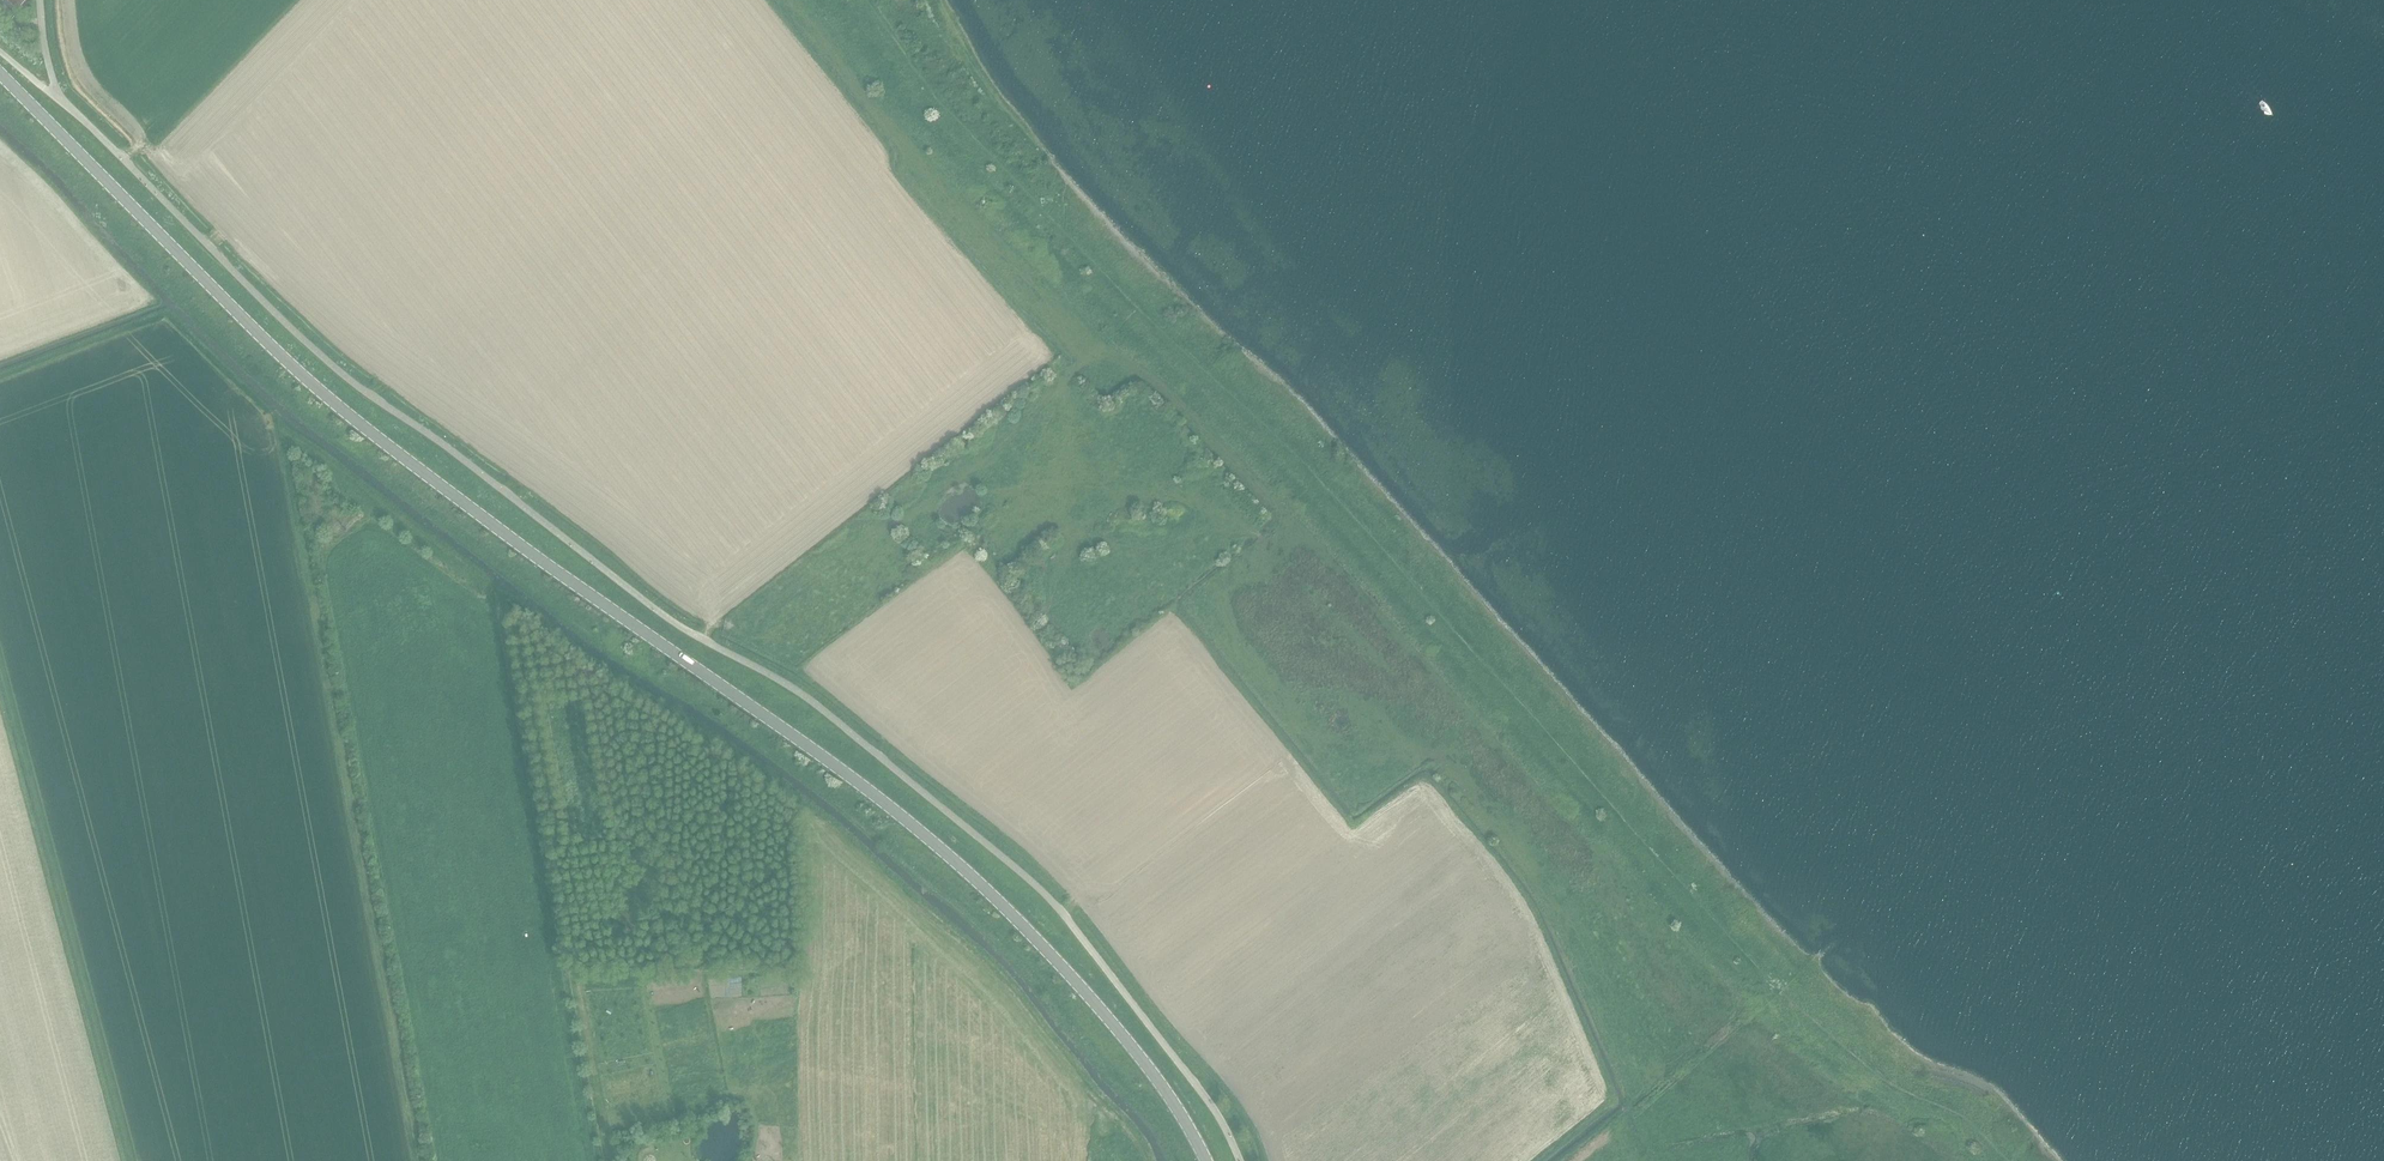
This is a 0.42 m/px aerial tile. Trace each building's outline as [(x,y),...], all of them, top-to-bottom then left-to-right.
[(1,0),(0,1),(0,12),(7,19),(14,12),(1,0)]
